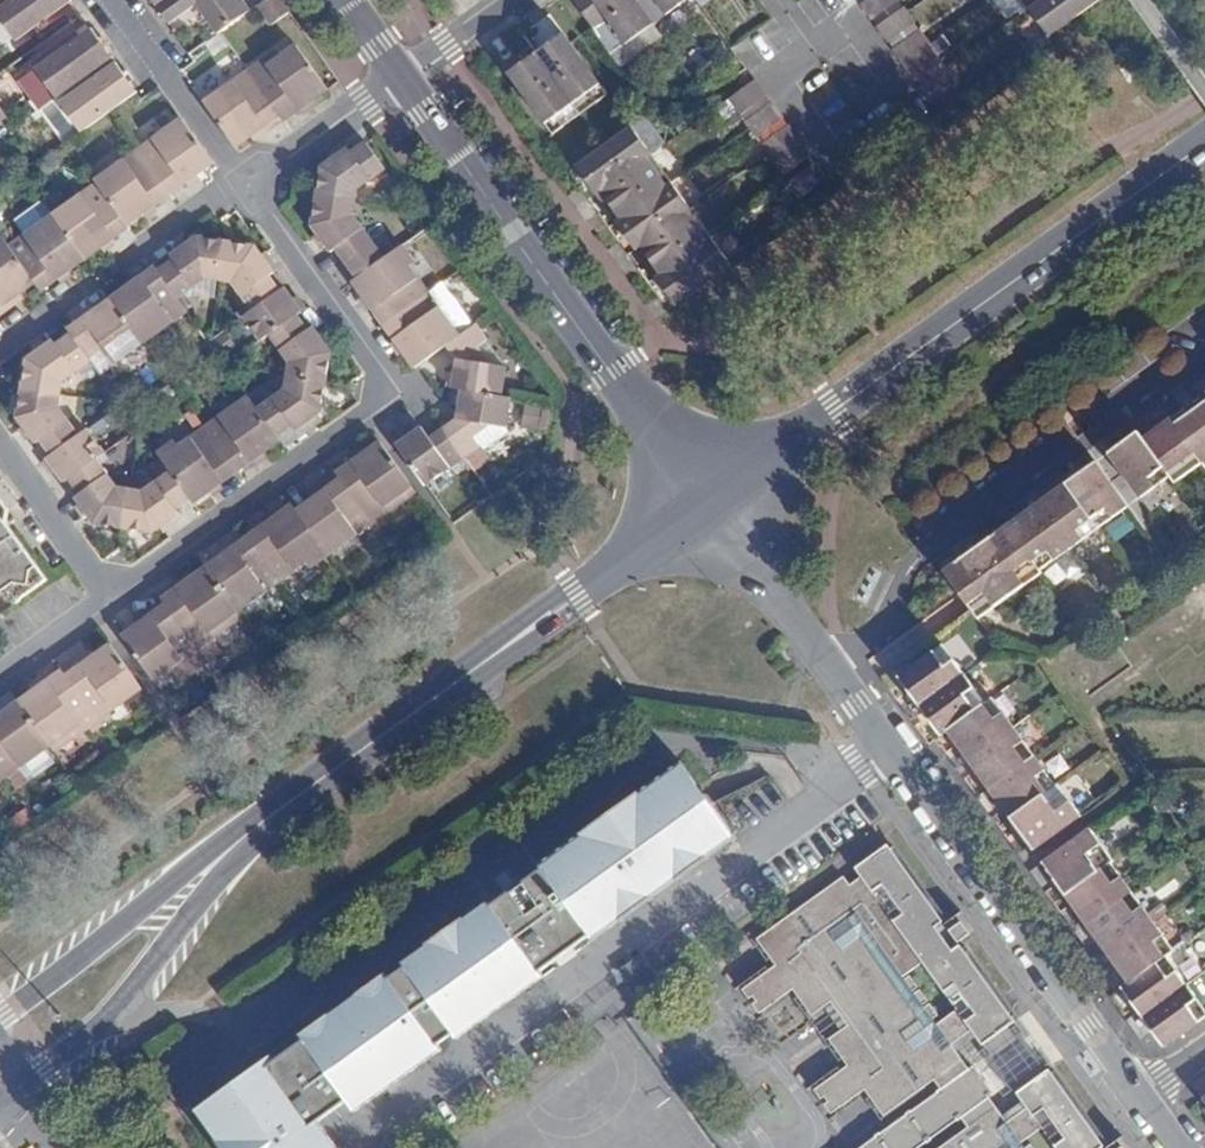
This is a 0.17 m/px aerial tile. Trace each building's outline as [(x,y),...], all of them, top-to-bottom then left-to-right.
[(73,1),(72,0),(8,0),(0,6),(0,17),(17,41),(73,1)] [(251,10),(245,1),(242,3),(240,0),(152,0),(164,16),(170,25),(196,6),(205,19),(217,35),(251,10)] [(290,12),(281,0),(265,0),(256,7),(271,27),(290,12)] [(636,0),(574,0),(594,27),(605,19),(623,44),(653,23),(636,0)] [(664,14),(685,0),(655,0),(664,14)] [(898,0),(866,0),(861,4),(873,20),(899,1),(898,0)] [(1042,0),(1020,0),(1027,10),(1042,0)] [(1095,4),(1092,0),(1042,0),(1027,10),(1047,38),(1095,4)] [(915,23),(907,13),(904,7),(877,26),(889,42),(915,23)] [(91,28),(36,68),(59,98),(114,58),(108,51),(104,54),(93,39),(97,36),(91,28)] [(931,45),(927,40),(920,31),(894,50),(905,64),(931,45)] [(536,52),(573,103),(600,84),(572,44),(564,32),(536,52)] [(291,38),(261,60),(266,67),(296,45),(291,38)] [(266,67),(261,60),(203,101),(237,148),(254,136),(280,117),(285,123),(305,109),(329,91),(296,45),(266,67)] [(905,64),(916,79),(942,61),(931,45),(905,64)] [(517,83),(516,83),(544,122),(572,104),(573,103),(536,52),(508,72),(517,83)] [(82,132),(138,92),(133,85),(129,88),(118,74),(123,70),(117,63),(61,102),(82,132)] [(959,83),(947,67),(921,87),(933,103),(959,83)] [(756,80),(736,94),(729,98),(741,114),(767,96),(756,80)] [(573,103),(580,114),(607,94),(600,84),(573,103)] [(783,118),(771,102),(745,121),(749,126),(757,137),(783,118)] [(572,104),(544,122),(552,133),(579,114),(580,114),(573,103),(572,104)] [(9,118),(0,105),(0,124),(9,118)] [(21,295),(35,285),(41,293),(56,282),(114,241),(131,229),(129,226),(140,219),(197,178),(214,165),(180,118),(95,180),(96,182),(51,214),(24,234),(8,246),(2,238),(0,239),(0,310),(21,295)] [(762,144),(769,154),(773,159),(798,141),(799,140),(788,125),(762,144)] [(632,126),(604,147),(581,163),(601,191),(647,158),(652,154),(632,126)] [(784,174),(810,155),(799,140),(798,141),(773,159),(784,174)] [(396,443),(400,446),(427,486),(481,447),(474,437),(480,433),(482,424),(507,428),(513,399),(503,397),(507,367),(481,363),(482,351),(480,346),(487,341),(477,324),(460,335),(411,265),(416,262),(404,245),(385,257),(355,216),(359,192),(387,171),(367,141),(350,153),(347,148),(333,158),(321,166),(311,227),(322,242),(330,253),(335,250),(356,279),(351,283),(357,291),(392,340),(414,369),(446,345),(456,358),(453,375),(451,389),(461,391),(456,418),(441,429),(429,437),(421,425),(410,433),(396,443)] [(666,186),(672,181),(652,154),(647,158),(666,186)] [(595,195),(615,222),(622,218),(666,186),(647,158),(601,191),(595,195)] [(595,195),(601,191),(581,163),(575,168),(595,195)] [(799,198),(827,179),(815,163),(814,164),(788,182),(799,198)] [(622,218),(642,246),(686,213),(692,209),(672,181),(666,186),(622,218)] [(14,220),(24,234),(51,214),(42,201),(14,220)] [(686,213),(705,242),(711,237),(692,209),(686,213)] [(635,250),(655,278),(661,274),(705,242),(686,213),(642,246),(635,250)] [(615,222),(635,250),(642,246),(622,218),(615,222)] [(52,339),(37,350),(28,357),(27,358),(26,360),(16,418),(34,445),(40,441),(50,456),(46,460),(64,484),(69,480),(79,494),(74,498),(94,524),(153,534),(171,521),(180,514),(176,510),(192,499),(195,503),(209,493),(261,456),(281,443),(278,437),(293,426),(296,431),(309,421),(323,412),(334,352),(323,338),(315,326),(310,330),(299,314),(303,310),(294,298),(286,287),(281,291),(270,276),(275,271),(265,257),(256,245),(197,235),(180,247),(171,254),(173,258),(157,269),(154,266),(138,278),(78,321),(68,329),(70,332),(55,343),(52,339)] [(705,242),(661,274),(681,301),(731,265),(711,237),(705,242)] [(655,278),(675,306),(681,301),(661,274),(655,278)] [(21,295),(0,310),(0,319),(13,309),(25,301),(21,295)] [(1181,383),(1176,387),(1193,410),(1204,427),(1204,401),(1198,406),(1194,402),(1191,397),(1187,391),(1181,383)] [(1171,477),(1176,483),(1203,463),(1204,466),(1204,427),(1193,410),(1176,387),(1171,390),(1174,394),(1180,403),(1184,409),(1188,414),(1175,423),(1172,418),(1144,438),(1171,477)] [(1194,402),(1198,406),(1204,401),(1204,394),(1194,402)] [(1075,406),(1062,415),(1067,423),(1081,413),(1075,406)] [(1184,409),(1172,418),(1175,423),(1188,414),(1184,409)] [(1100,441),(1141,498),(1171,477),(1144,438),(1139,432),(1125,442),(1114,449),(1110,443),(1119,436),(1117,434),(1115,431),(1105,438),(1100,441)] [(155,681),(173,668),(214,640),(209,633),(239,612),(288,577),(307,563),(312,570),(398,508),(393,501),(412,487),(388,454),(379,441),(357,457),(335,473),(338,477),(313,496),(295,508),(291,503),(269,519),(217,556),(180,583),(160,597),(164,603),(136,623),(121,634),(155,681)] [(400,446),(388,454),(412,487),(393,501),(398,508),(427,486),(400,446)] [(1082,505),(1099,528),(1114,517),(1128,507),(1088,451),(1083,454),(1071,462),(1074,466),(1075,468),(1084,462),(1086,465),(1088,468),(1067,483),(1082,505)] [(1038,504),(1070,549),(1099,528),(1082,505),(1067,483),(1043,501),(1040,497),(1034,489),(1029,492),(1038,504)] [(1009,525),(1041,569),(1070,549),(1038,504),(1029,492),(1018,501),(1022,506),(1026,503),(1029,506),(1031,509),(1025,514),(1018,519),(1009,525)] [(8,509),(0,497),(0,515),(1,514),(8,509)] [(10,587),(20,600),(48,580),(6,522),(0,527),(0,595),(10,587)] [(977,548),(1011,596),(1043,573),(1041,569),(1009,525),(997,534),(982,544),(979,540),(973,533),(968,536),(977,548)] [(944,572),(954,586),(971,609),(978,619),(1011,596),(977,548),(968,536),(957,544),(959,547),(961,550),(967,545),(969,548),(972,552),(958,562),(957,563),(944,572)] [(307,563),(288,577),(293,584),(312,570),(307,563)] [(132,617),(136,623),(164,603),(160,597),(142,610),(132,617)] [(209,633),(214,640),(243,619),(239,612),(209,633)] [(47,680),(21,698),(0,713),(0,784),(66,737),(81,726),(86,732),(129,700),(143,689),(110,643),(84,661),(65,674),(50,685),(47,680)] [(907,702),(902,706),(908,715),(920,706),(965,674),(943,644),(933,651),(899,676),(917,701),(909,706),(907,702)] [(155,681),(160,688),(178,675),(173,668),(155,681)] [(61,669),(47,680),(50,685),(65,674),(61,669)] [(920,706),(908,715),(913,721),(924,712),(941,735),(948,730),(986,703),(965,674),(920,706)] [(149,696),(143,689),(129,700),(133,707),(149,696)] [(993,698),(986,703),(948,730),(966,754),(958,759),(955,755),(951,759),(958,768),(970,760),(1014,727),(993,698)] [(81,726),(66,737),(71,744),(86,732),(81,726)] [(1015,728),(1014,727),(970,760),(958,768),(961,773),(973,765),(991,789),(1036,756),(1015,728)] [(1056,785),(1036,756),(991,789),(979,798),(990,813),(994,809),(988,801),(995,795),(1011,817),(1056,785)] [(347,1101),(338,1087),(525,953),(540,975),(542,974),(540,972),(590,936),(576,917),(719,814),(681,762),(639,793),(639,792),(581,834),(582,835),(539,865),(541,868),(525,880),(514,865),(496,878),(507,892),(491,904),(489,901),(463,920),(462,919),(428,943),(429,944),(403,963),(406,966),(390,977),(387,973),(357,994),(358,995),(331,1015),(330,1014),(301,1035),(304,1039),(275,1060),(272,1056),(197,1110),(218,1139),(217,1139),(223,1147),(338,1147),(319,1121),(347,1101)] [(1059,783),(1056,785),(1011,817),(1030,843),(1022,848),(1015,839),(1011,842),(1023,859),(1034,850),(1082,815),(1059,783)] [(736,838),(719,814),(576,917),(590,936),(593,940),(736,838)] [(1044,863),(1032,871),(1043,887),(1048,883),(1041,873),(1048,868),(1067,895),(1111,863),(1114,861),(1091,829),(1044,863)] [(1107,1145),(1052,1068),(1017,1092),(1028,1108),(1008,1122),(991,1098),(993,1096),(994,1095),(991,1091),(976,1070),(973,1065),(972,1066),(969,1068),(952,1044),(972,1030),(983,1045),(1018,1021),(963,943),(953,950),(936,927),(945,920),(891,843),(856,868),(862,876),(850,884),(844,875),(768,929),(769,930),(757,938),(777,965),(743,989),(750,999),(754,996),(757,1001),(753,1004),(760,1013),(794,989),(812,1016),(824,1007),(825,1008),(832,1003),(837,1010),(829,1015),(830,1016),(838,1010),(842,1017),(834,1022),(835,1023),(843,1018),(847,1024),(840,1029),(841,1031),(829,1039),(848,1066),(815,1089),(821,1099),(825,1096),(829,1101),(825,1104),(832,1113),(866,1090),(884,1116),(896,1108),(897,1109),(927,1087),(926,1086),(935,1079),(941,1089),(942,1088),(946,1094),(942,1097),(938,1092),(912,1110),(916,1116),(911,1119),(907,1114),(881,1132),(885,1138),(880,1142),(876,1137),(861,1147),(911,1147),(919,1142),(922,1145),(920,1146),(921,1147),(928,1142),(924,1137),(928,1133),(932,1139),(939,1134),(938,1133),(937,1134),(935,1131),(950,1120),(953,1123),(951,1124),(952,1124),(958,1120),(954,1115),(959,1111),(964,1117),(963,1118),(969,1127),(960,1134),(959,1133),(937,1147),(1026,1147),(1022,1142),(1042,1128),(1057,1147),(1102,1147),(1107,1145)] [(1069,913),(1064,916),(1076,933),(1088,924),(1133,893),(1111,863),(1067,895),(1082,916),(1075,921),(1069,913)] [(1153,921),(1133,893),(1088,924),(1103,945),(1091,954),(1097,961),(1102,958),(1109,953),(1153,921)] [(962,912),(962,911),(945,924),(946,924),(951,920),(955,926),(962,921),(966,926),(970,923),(962,912)] [(1165,915),(1154,923),(1163,935),(1174,927),(1165,915)] [(962,921),(955,926),(950,930),(959,942),(971,933),(966,926),(962,921)] [(1154,923),(1153,921),(1109,953),(1113,959),(1130,982),(1167,956),(1174,950),(1163,935),(1154,923)] [(338,1087),(347,1101),(356,1112),(441,1050),(438,1045),(454,1034),(457,1038),(543,976),(542,974),(540,975),(525,953),(338,1087)] [(660,978),(643,953),(619,970),(636,994),(660,978)] [(1113,959),(1109,953),(1102,958),(1106,964),(1113,959)] [(1139,1010),(1127,1019),(1132,1025),(1137,1022),(1144,1017),(1188,985),(1167,956),(1130,982),(1123,987),(1139,1010)] [(1102,958),(1097,961),(1104,972),(1109,968),(1106,964),(1102,958)] [(1165,1046),(1204,1018),(1204,1009),(1188,985),(1144,1017),(1148,1023),(1165,1046)] [(1144,1017),(1137,1022),(1141,1027),(1148,1023),(1144,1017)] [(1137,1022),(1132,1025),(1141,1039),(1146,1035),(1141,1027),(1137,1022)] [(1192,1085),(1204,1102),(1204,1076),(1192,1085)] [(1132,1147),(1124,1137),(1123,1136),(1107,1147),(1121,1147),(1123,1146),(1125,1147),(1131,1147),(1132,1147)]
